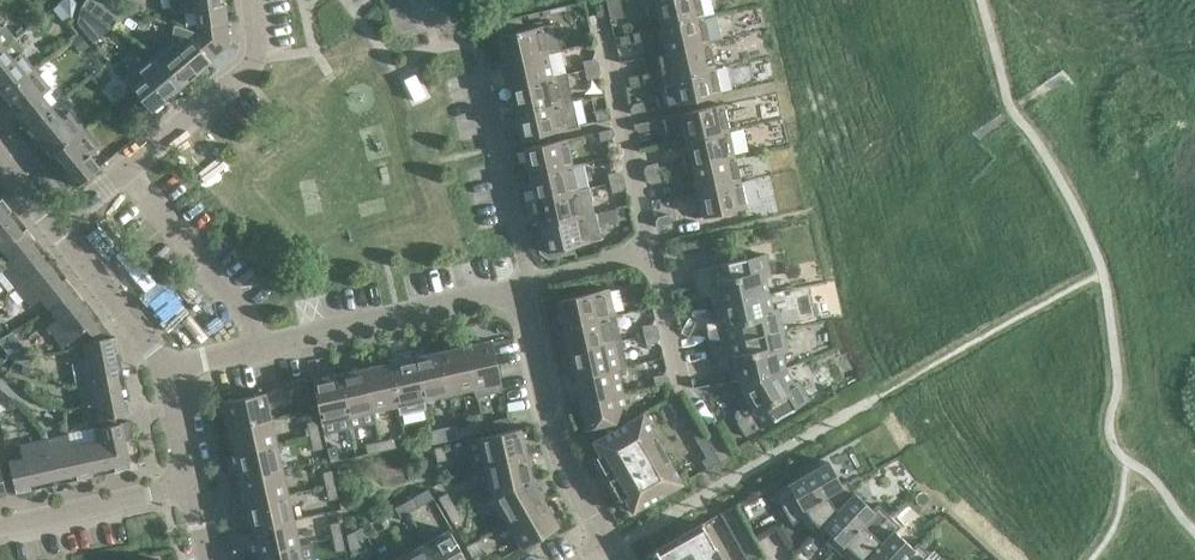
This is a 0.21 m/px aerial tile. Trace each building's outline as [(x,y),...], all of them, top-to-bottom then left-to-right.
[(218,44),(227,48),(221,0),(168,0),(169,8),(172,11),(176,13),(184,12),(184,13),(193,12),(196,35),(218,44)] [(391,49),(412,46),(405,0),(384,0),(391,49)] [(439,5),(447,36),(466,31),(459,0),(439,5)] [(620,0),(606,0),(609,17),(614,20),(624,17),(620,0)] [(703,18),(699,0),(645,0),(648,12),(657,10),(661,27),(703,18)] [(83,9),(79,25),(95,45),(113,30),(83,9)] [(495,23),(498,36),(504,63),(561,50),(555,23),(523,31),(520,18),(495,23)] [(650,56),(709,42),(703,18),(661,27),(661,28),(619,37),(621,47),(647,41),(650,56)] [(711,32),(715,49),(738,44),(734,26),(711,32)] [(13,41),(4,29),(0,31),(0,51),(13,41)] [(170,43),(152,58),(178,88),(227,48),(218,44),(196,35),(177,51),(170,43)] [(1,98),(32,73),(19,57),(23,54),(16,44),(13,41),(0,51),(0,96),(1,98)] [(630,87),(653,82),(715,68),(709,42),(650,56),(654,72),(628,78),(630,87)] [(762,70),(769,68),(762,45),(720,58),(726,79),(723,80),(732,107),(770,96),(762,70)] [(561,50),(504,63),(509,87),(566,74),(561,50)] [(178,88),(152,58),(134,73),(141,80),(130,89),(148,112),(178,88)] [(582,61),(584,70),(598,67),(597,62),(593,59),(582,61)] [(109,63),(103,68),(112,80),(118,75),(109,63)] [(598,67),(584,70),(586,80),(597,78),(600,73),(598,67)] [(715,68),(653,82),(659,108),(720,94),(715,68)] [(425,88),(412,72),(404,79),(417,95),(425,88)] [(1037,89),(1042,98),(1067,81),(1062,72),(1037,89)] [(1,98),(14,114),(26,128),(49,109),(40,98),(48,92),(32,73),(1,98)] [(566,74),(509,87),(515,113),(572,100),(566,74)] [(97,91),(80,104),(89,115),(106,102),(97,91)] [(572,100),(515,113),(521,139),(578,126),(572,100)] [(633,104),(630,108),(631,114),(645,111),(643,102),(633,104)] [(729,131),(723,105),(664,118),(670,144),(686,140),(729,131)] [(26,128),(50,158),(81,133),(67,115),(59,121),(49,109),(26,128)] [(610,119),(609,113),(604,110),(594,112),(596,122),(610,119)] [(1011,121),(1003,111),(974,136),(984,145),(1011,121)] [(634,125),(635,130),(639,133),(650,131),(648,122),(634,125)] [(611,140),(614,135),(613,129),(599,132),(601,142),(611,140)] [(729,131),(686,140),(692,165),(734,156),(729,131)] [(75,188),(99,169),(89,157),(96,151),(81,133),(50,158),(75,188)] [(974,182),(975,184),(999,159),(984,145),(974,136),(972,133),(950,156),(951,157),(972,136),(996,159),(974,182)] [(566,140),(523,149),(529,175),(572,166),(566,140)] [(734,156),(692,165),(698,191),(740,181),(734,156)] [(644,170),(645,176),(659,173),(657,163),(647,166),(644,170)] [(572,166),(529,175),(535,201),(577,191),(572,166)] [(608,175),(610,184),(624,181),(623,175),(618,172),(608,175)] [(661,182),(659,173),(645,176),(646,182),(651,184),(661,182)] [(624,181),(610,184),(612,193),(622,191),(625,186),(624,181)] [(740,181),(698,191),(703,217),(746,207),(740,181)] [(577,191),(535,201),(540,226),(593,214),(587,189),(577,191)] [(771,190),(753,191),(754,221),(772,220),(771,190)] [(1,251),(19,236),(10,225),(16,220),(1,201),(0,201),(0,250),(1,251)] [(593,214),(540,226),(544,240),(537,242),(539,254),(548,259),(574,254),(573,246),(602,240),(599,225),(625,219),(623,207),(593,214)] [(658,217),(655,222),(657,227),(671,224),(669,215),(658,217)] [(1,251),(9,262),(0,269),(0,270),(15,289),(46,264),(31,245),(35,242),(26,232),(19,236),(1,251)] [(765,256),(692,272),(696,288),(698,287),(699,293),(704,296),(710,295),(712,307),(768,295),(764,278),(770,277),(765,256)] [(40,301),(49,311),(73,291),(65,280),(61,283),(46,264),(15,289),(31,308),(40,301)] [(647,282),(633,285),(635,294),(645,292),(648,288),(647,282)] [(74,348),(83,347),(83,346),(112,341),(98,322),(98,321),(97,319),(93,323),(78,305),(82,302),(73,291),(49,311),(57,322),(47,329),(62,348),(70,342),(74,348)] [(557,302),(562,328),(615,316),(610,291),(557,302)] [(709,347),(782,331),(777,311),(771,312),(768,295),(712,307),(715,320),(709,322),(706,326),(708,332),(706,332),(709,347)] [(621,342),(615,316),(562,328),(568,353),(621,342)] [(642,327),(644,337),(658,333),(657,328),(652,325),(642,327)] [(729,382),(784,370),(781,353),(786,352),(782,331),(709,347),(713,363),(715,362),(716,368),(720,371),(726,370),(729,382)] [(658,333),(644,337),(646,346),(656,344),(659,339),(658,333)] [(78,386),(117,379),(113,355),(117,355),(115,340),(112,341),(83,346),(83,347),(86,361),(74,363),(78,386)] [(463,348),(473,390),(499,384),(489,342),(463,348)] [(568,353),(573,379),(616,370),(626,368),(621,342),(568,353)] [(463,348),(438,353),(447,396),(473,390),(463,348)] [(413,359),(422,402),(447,396),(438,353),(413,359)] [(413,359),(387,365),(397,407),(422,402),(413,359)] [(362,370),(372,413),(397,407),(387,365),(362,370)] [(362,370),(337,376),(349,431),(374,425),(372,413),(362,370)] [(621,396),(616,370),(573,379),(579,405),(621,396)] [(736,423),(744,438),(809,401),(798,382),(793,385),(784,370),(729,382),(731,390),(741,409),(736,412),(735,417),(738,422),(736,423)] [(670,384),(668,378),(664,375),(654,378),(656,387),(670,384)] [(323,436),(349,431),(337,376),(311,382),(323,436)] [(117,379),(78,386),(83,410),(95,408),(98,422),(129,416),(126,401),(122,402),(117,379)] [(306,385),(296,388),(299,402),(309,399),(306,385)] [(270,421),(264,395),(221,404),(227,431),(270,421)] [(597,439),(627,422),(621,396),(579,405),(584,430),(591,429),(597,439)] [(685,405),(680,397),(668,404),(672,412),(677,410),(685,405)] [(677,410),(684,422),(692,418),(685,405),(677,410)] [(630,513),(680,485),(640,415),(627,422),(597,439),(591,443),(605,468),(599,472),(610,491),(616,488),(630,513)] [(684,422),(691,435),(699,430),(692,418),(684,422)] [(509,429),(507,419),(492,422),(495,432),(509,429)] [(275,446),(275,444),(270,421),(227,431),(233,456),(275,446)] [(304,423),(308,439),(317,437),(314,421),(304,423)] [(97,444),(85,447),(92,478),(130,470),(124,443),(133,441),(129,424),(94,432),(97,444)] [(469,427),(455,430),(457,439),(471,436),(469,427)] [(716,428),(703,436),(706,443),(713,455),(718,464),(732,456),(716,428)] [(443,443),(457,439),(455,430),(441,433),(443,443)] [(699,430),(691,435),(698,447),(706,443),(703,436),(699,430)] [(478,440),(483,466),(526,457),(520,431),(478,440)] [(430,436),(416,439),(418,448),(432,445),(430,436)] [(320,449),(317,437),(308,439),(311,451),(320,449)] [(76,482),(92,478),(85,447),(70,450),(68,438),(45,443),(54,482),(75,477),(76,482)] [(392,440),(378,443),(380,452),(394,449),(392,440)] [(21,461),(9,464),(16,495),(30,492),(29,488),(54,482),(45,443),(19,449),(21,461)] [(380,452),(378,443),(364,446),(366,455),(380,452)] [(698,447),(705,460),(713,455),(706,443),(698,447)] [(275,446),(233,456),(239,481),(281,472),(275,446)] [(447,447),(433,450),(435,460),(449,457),(447,447)] [(335,448),(326,450),(329,464),(338,462),(335,448)] [(718,464),(713,455),(705,460),(701,462),(705,471),(718,464)] [(489,492),(532,482),(526,457),(483,466),(489,492)] [(821,529),(853,495),(845,482),(839,485),(827,463),(775,493),(788,516),(793,513),(800,526),(813,538),(821,529)] [(239,481),(244,506),(287,497),(281,472),(239,481)] [(325,488),(334,486),(331,472),(321,474),(325,488)] [(491,498),(507,526),(544,505),(532,482),(489,492),(491,498)] [(334,486),(325,488),(327,500),(336,497),(334,486)] [(843,559),(846,559),(887,517),(875,506),(870,511),(853,495),(821,529),(830,538),(825,543),(843,559)] [(292,522),(291,516),(287,497),(244,506),(250,532),(292,522)] [(440,502),(445,511),(453,506),(448,498),(440,502)] [(412,499),(403,504),(408,514),(418,508),(412,499)] [(399,519),(408,514),(403,504),(394,510),(399,519)] [(507,526),(520,549),(558,528),(544,505),(507,526)] [(460,518),(453,506),(445,511),(452,523),(460,518)] [(718,515),(723,524),(737,516),(732,508),(718,515)] [(728,533),(742,525),(737,516),(723,524),(728,533)] [(910,549),(893,533),(898,528),(887,517),(846,559),(900,559),(910,549)] [(292,522),(250,532),(256,557),(298,547),(292,522)] [(328,526),(331,540),(340,538),(337,524),(328,526)] [(361,529),(366,539),(376,533),(370,524),(361,529)] [(713,546),(712,546),(700,525),(698,526),(699,526),(654,552),(654,551),(653,552),(657,559),(721,559),(713,546)] [(728,533),(733,542),(747,534),(742,525),(728,533)] [(357,544),(366,539),(361,529),(352,535),(357,544)] [(426,544),(435,559),(464,559),(448,531),(426,544)] [(752,543),(747,534),(733,542),(738,551),(752,543)] [(360,549),(352,535),(346,538),(350,555),(360,549)] [(340,538),(331,540),(334,552),(343,549),(340,538)] [(738,551),(743,559),(757,552),(752,543),(738,551)] [(406,559),(435,559),(426,544),(404,556),(406,559)] [(910,549),(900,559),(932,559),(915,544),(910,549)] [(298,547),(256,557),(256,559),(301,559),(298,547)] [(743,559),(744,559),(761,559),(757,552),(743,559)]
